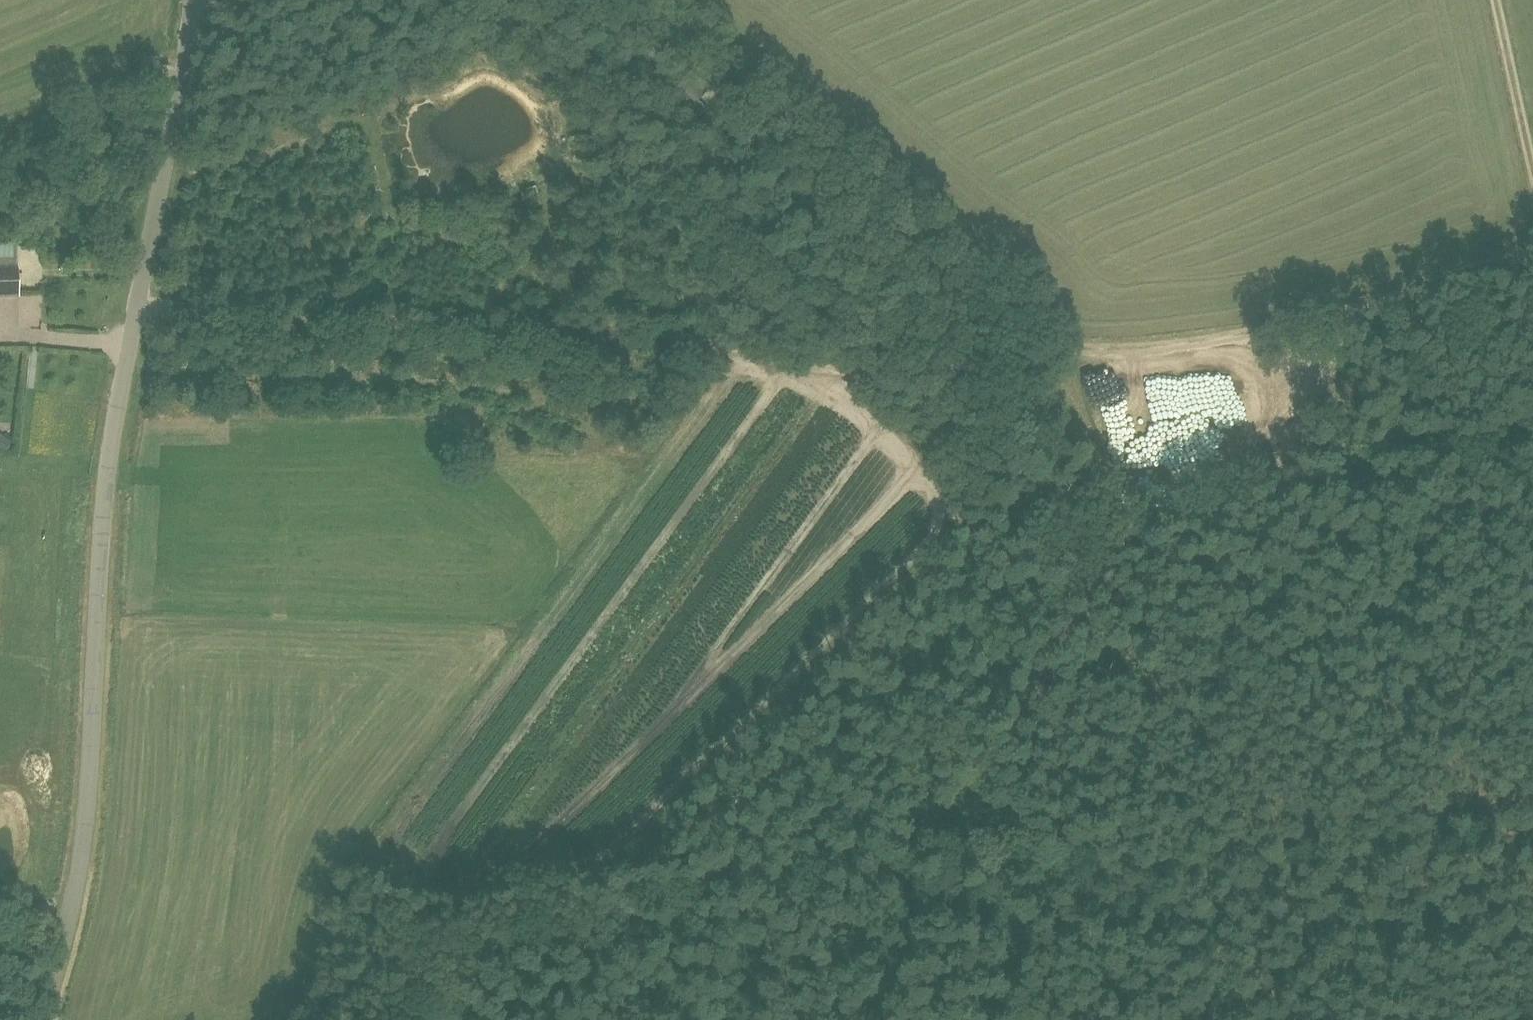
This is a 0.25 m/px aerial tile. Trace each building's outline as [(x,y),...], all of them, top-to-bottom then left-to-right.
[(710,106),(700,97),(706,90),(694,80),(700,74),(693,68),(674,90),(703,114),(710,106)] [(17,292),(17,264),(0,264),(0,292),(17,292)] [(8,452),(13,441),(1,434),(0,436),(0,448),(8,452)]
